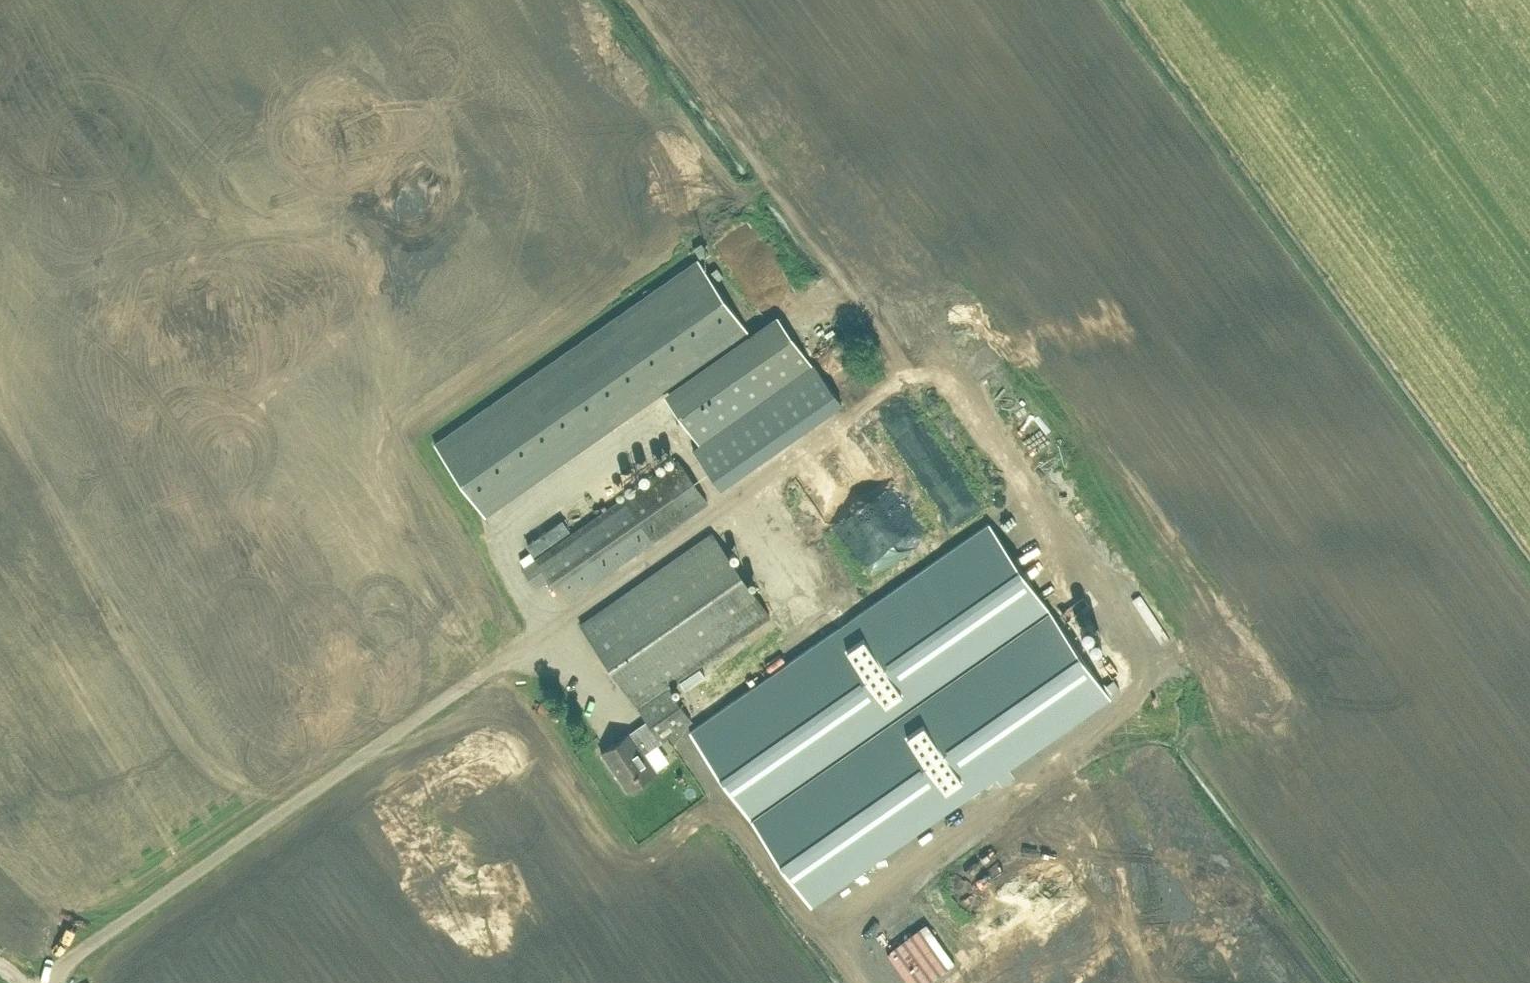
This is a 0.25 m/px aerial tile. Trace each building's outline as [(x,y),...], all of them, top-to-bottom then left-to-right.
[(697,258),(434,442),(484,515),(748,331),(697,258)] [(840,402),(813,363),(812,364),(788,329),(675,409),(698,443),(692,447),(720,486),(840,402)] [(649,441),(658,459),(673,452),(665,433),(649,441)] [(547,577),(564,600),(706,500),(677,458),(534,558),(521,567),(534,586),(547,577)] [(851,526),(861,519),(849,500),(839,506),(851,526)] [(1109,696),(988,522),(689,730),(722,778),(720,780),(727,791),(730,789),(810,904),(1109,696)] [(580,623),(637,706),(646,719),(600,751),(626,789),(655,769),(643,752),(691,719),(667,685),(769,614),(711,531),(580,623)] [(852,541),(871,581),(893,571),(874,531),(852,541)]
